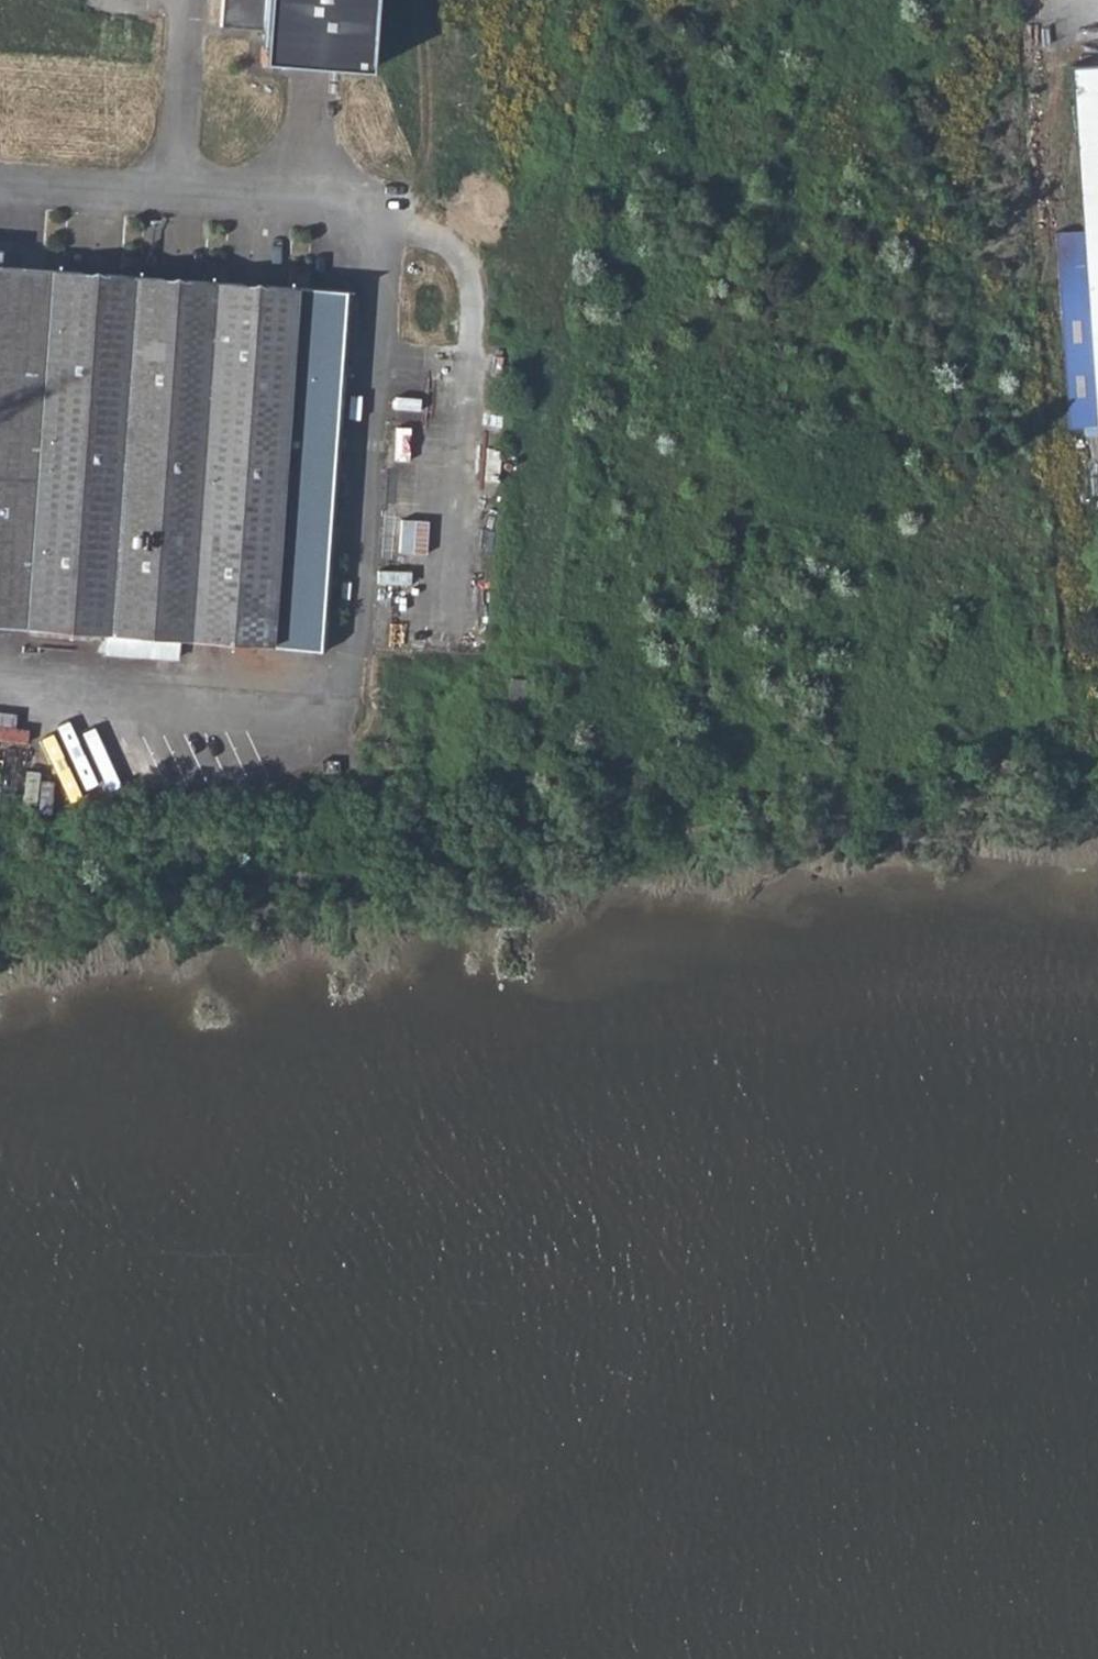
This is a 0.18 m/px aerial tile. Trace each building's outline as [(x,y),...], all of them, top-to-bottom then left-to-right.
[(260,63),(367,72),(372,0),(222,0),(220,26),(263,29),(260,63)] [(1084,50),(1097,330),(1097,49),(1084,50)] [(327,648),(352,296),(0,268),(0,626),(327,648)]
